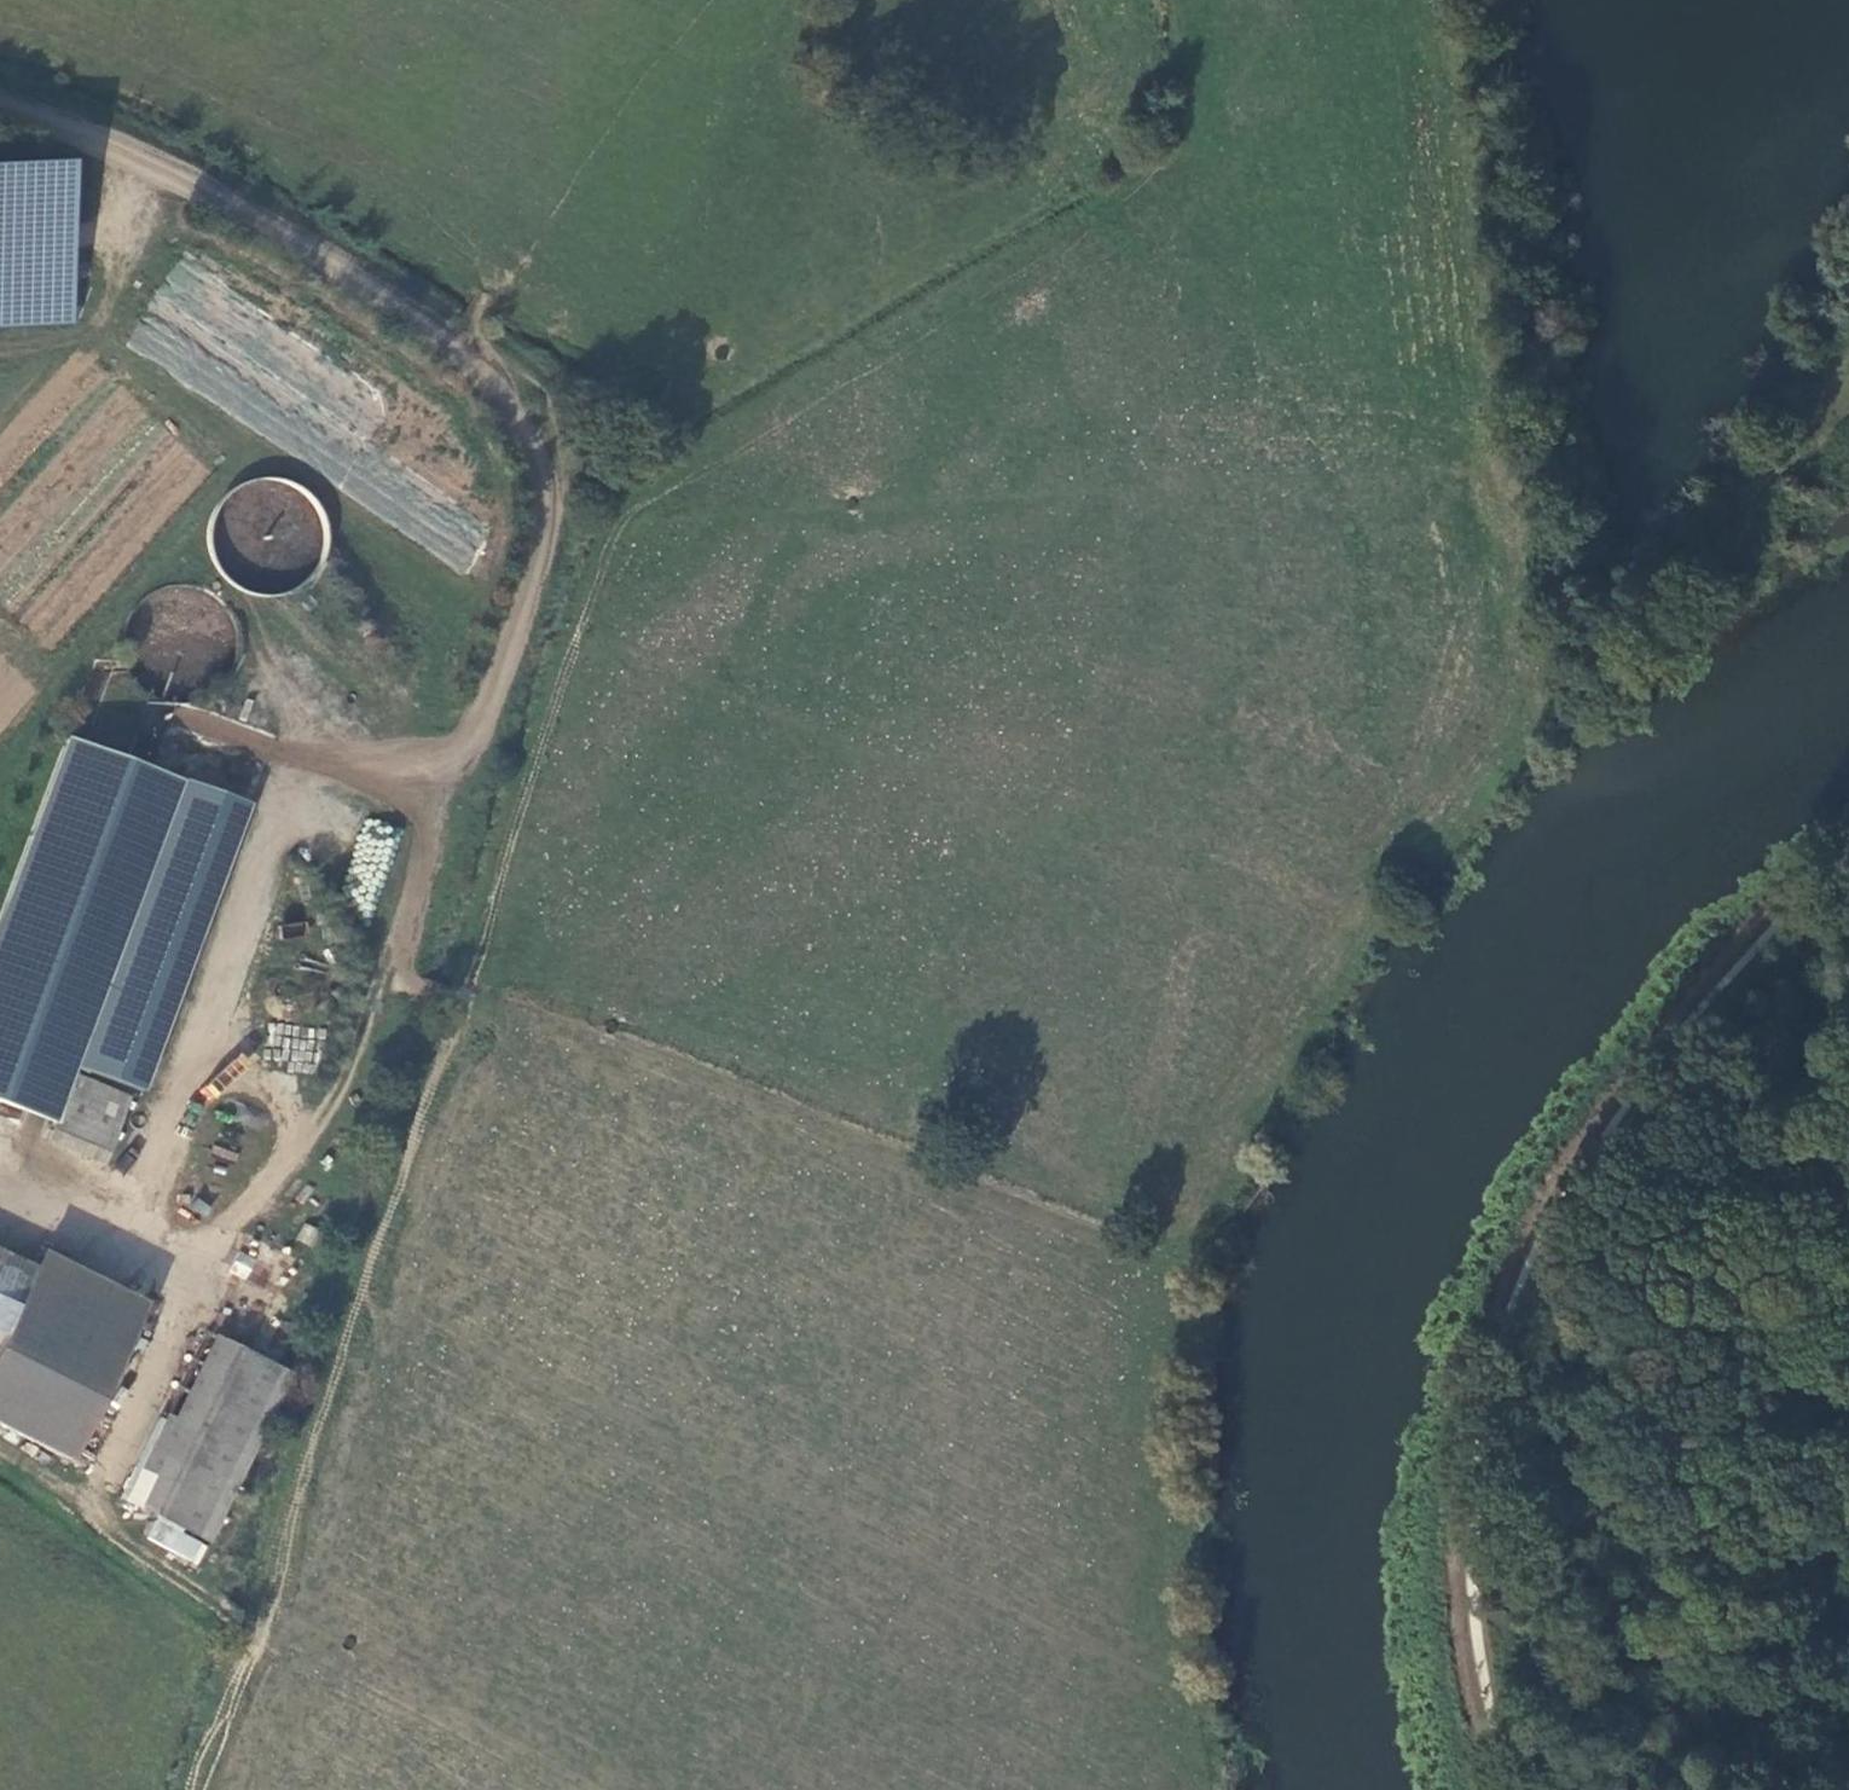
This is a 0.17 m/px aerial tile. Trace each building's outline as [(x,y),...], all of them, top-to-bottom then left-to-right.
[(78,329),(74,176),(0,178),(0,332),(78,329)] [(214,591),(323,592),(324,492),(215,492),(214,591)] [(40,1141),(165,794),(52,752),(0,892),(0,1124),(40,1141)] [(266,1066),(316,1071),(320,1028),(269,1024),(266,1066)] [(211,1101),(250,1063),(239,1052),(200,1091),(211,1101)] [(65,1090),(42,1147),(95,1168),(117,1110),(65,1090)] [(50,1470),(130,1316),(29,1264),(15,1290),(0,1283),(0,1444),(50,1470)] [(196,1347),(112,1516),(196,1556),(276,1390),(196,1347)]
